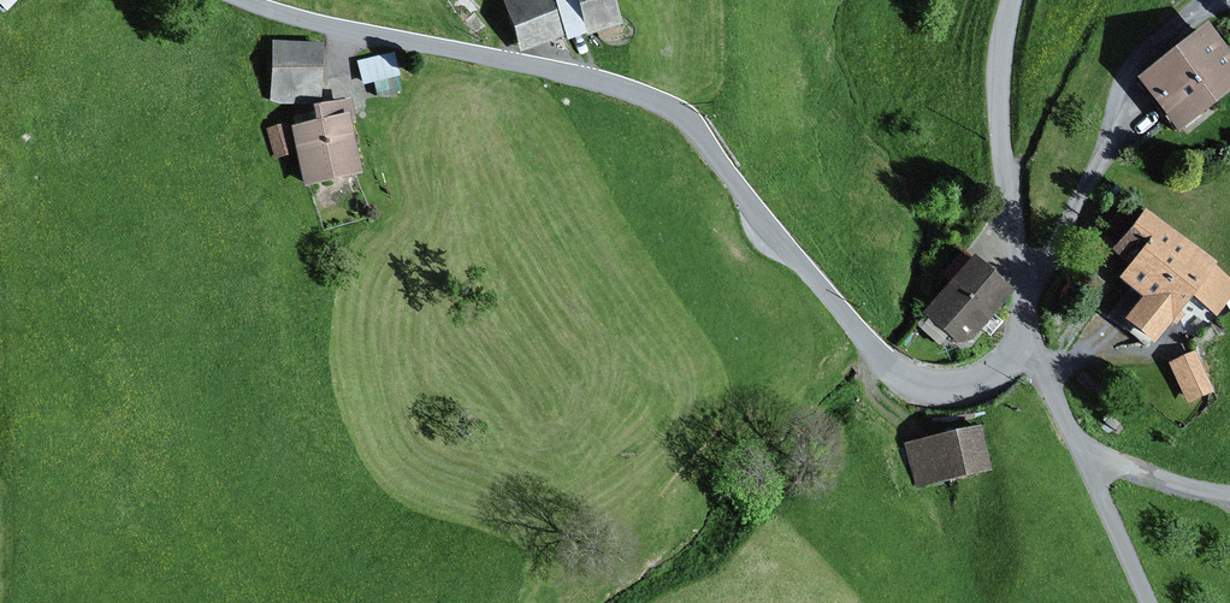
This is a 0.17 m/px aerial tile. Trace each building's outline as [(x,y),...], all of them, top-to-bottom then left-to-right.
[(7,9),(17,0),(0,0),(0,2),(7,9)] [(521,52),(563,38),(550,0),(503,0),(521,52)] [(576,0),(555,0),(568,39),(587,33),(576,0)] [(587,33),(588,35),(623,24),(615,0),(576,0),(587,33)] [(1136,78),(1178,133),(1229,93),(1229,51),(1208,22),(1136,78)] [(324,43),(272,41),(271,99),(322,101),(324,43)] [(395,52),(357,61),(363,85),(374,83),(377,97),(402,91),(398,76),(401,76),(395,52)] [(352,98),(314,107),(317,122),(291,128),(304,186),(363,173),(352,126),(358,125),(352,98)] [(293,154),(285,124),(266,129),(274,159),(293,154)] [(1134,201),(1110,232),(1113,235),(1108,241),(1114,247),(1112,250),(1130,264),(1118,279),(1129,288),(1109,316),(1120,325),(1124,320),(1150,340),(1155,344),(1193,296),(1216,317),(1229,298),(1229,279),(1216,265),(1217,263),(1134,201)] [(1016,291),(974,255),(923,313),(929,318),(948,335),(957,343),(972,340),(982,328),(995,314),(1016,291)] [(1003,321),(995,314),(982,328),(991,336),(1003,321)] [(948,335),(929,318),(920,328),(940,345),(948,335)] [(1150,340),(1124,320),(1120,325),(1146,346),(1150,340)] [(1215,392),(1195,350),(1168,363),(1187,404),(1215,392)] [(982,424),(904,443),(915,489),(993,470),(982,424)]
